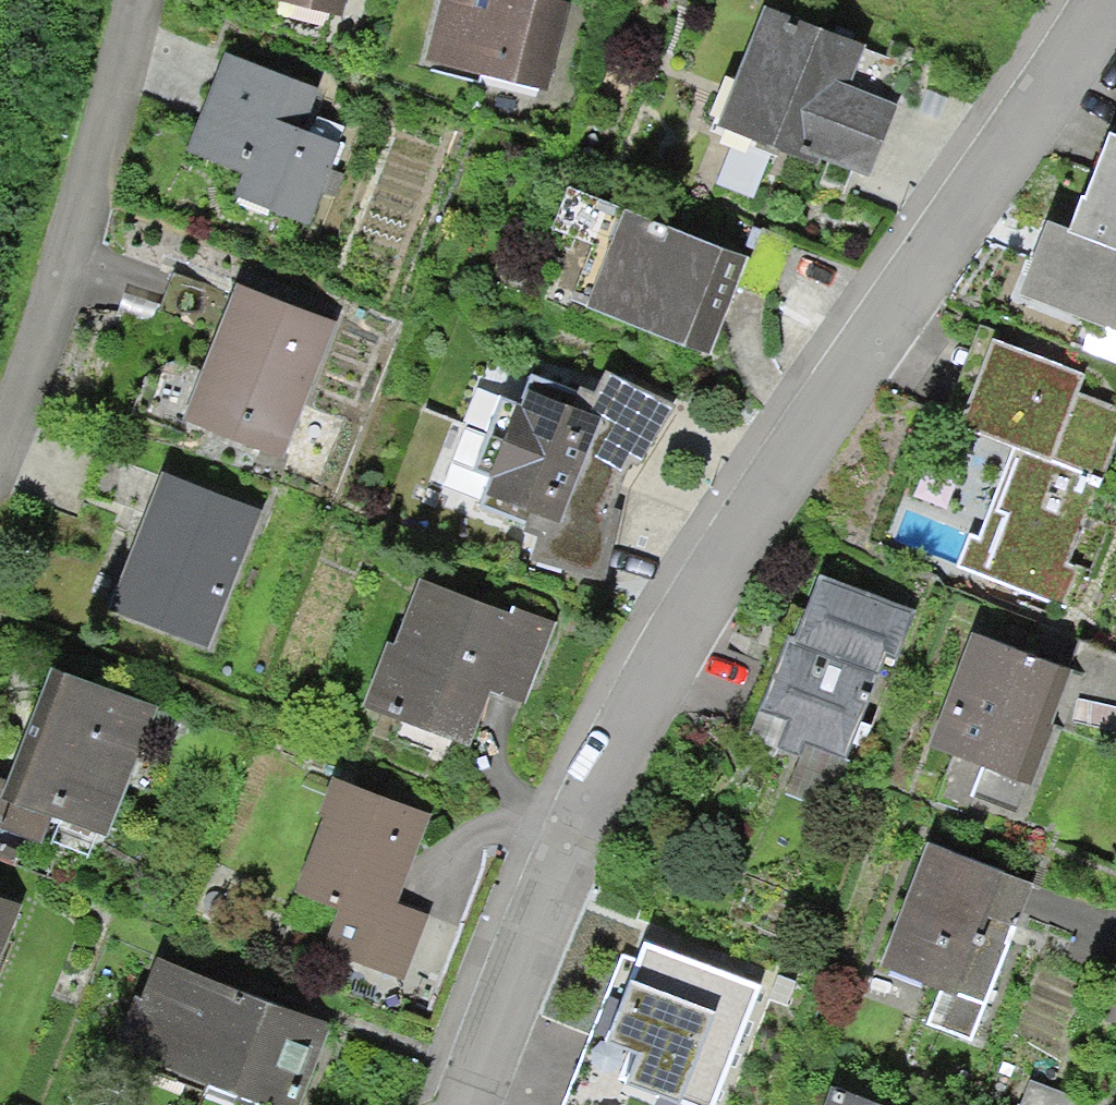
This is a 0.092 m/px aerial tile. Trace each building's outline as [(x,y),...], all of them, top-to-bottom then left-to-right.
[(343,15),(346,0),(280,0),(343,15)] [(550,94),(569,9),(526,0),(450,0),(434,68),(550,94)] [(868,57),(773,18),(729,124),(879,186),(906,119),(852,96),(868,57)] [(241,209),(311,235),(343,152),(297,134),(314,90),(226,57),(190,151),(254,175),(241,209)] [(1109,127),(1087,191),(1082,191),(1068,226),(1115,245),(1115,129),(1109,127)] [(1115,338),(1115,245),(1068,226),(1047,218),(1015,299),(1115,338)] [(600,303),(709,343),(740,258),(631,219),(600,303)] [(200,410),(286,444),(332,329),(246,294),(200,410)] [(1017,457),(970,572),(1050,605),(1097,490),(1115,445),(1115,391),(999,343),(961,434),(1017,457)] [(531,375),(505,442),(619,488),(630,462),(636,466),(675,403),(605,369),(593,395),(531,375)] [(619,488),(505,442),(478,506),(525,522),(521,533),(536,538),(530,563),(606,581),(622,509),(614,507),(619,488)] [(213,652),(263,523),(172,488),(122,617),(213,652)] [(804,652),(790,647),(752,740),(844,778),(910,617),(832,585),(804,652)] [(554,639),(430,592),(386,707),(490,746),(508,700),(528,708),(554,639)] [(1073,683),(979,644),(932,757),(1027,796),(1073,683)] [(105,836),(154,708),(51,669),(9,779),(0,776),(0,829),(40,844),(51,816),(105,836)] [(332,960),(403,983),(424,918),(404,912),(433,824),(342,794),(309,896),(349,909),(332,960)] [(1022,891),(933,855),(878,986),(968,1023),(1022,891)] [(25,911),(0,900),(0,968),(25,911)] [(642,925),(595,1039),(624,1052),(605,1097),(626,1104),(716,1104),(770,977),(642,925)] [(120,1050),(264,1104),(298,1104),(329,1024),(156,957),(120,1050)] [(826,1093),(821,1104),(856,1104),(826,1093)]
